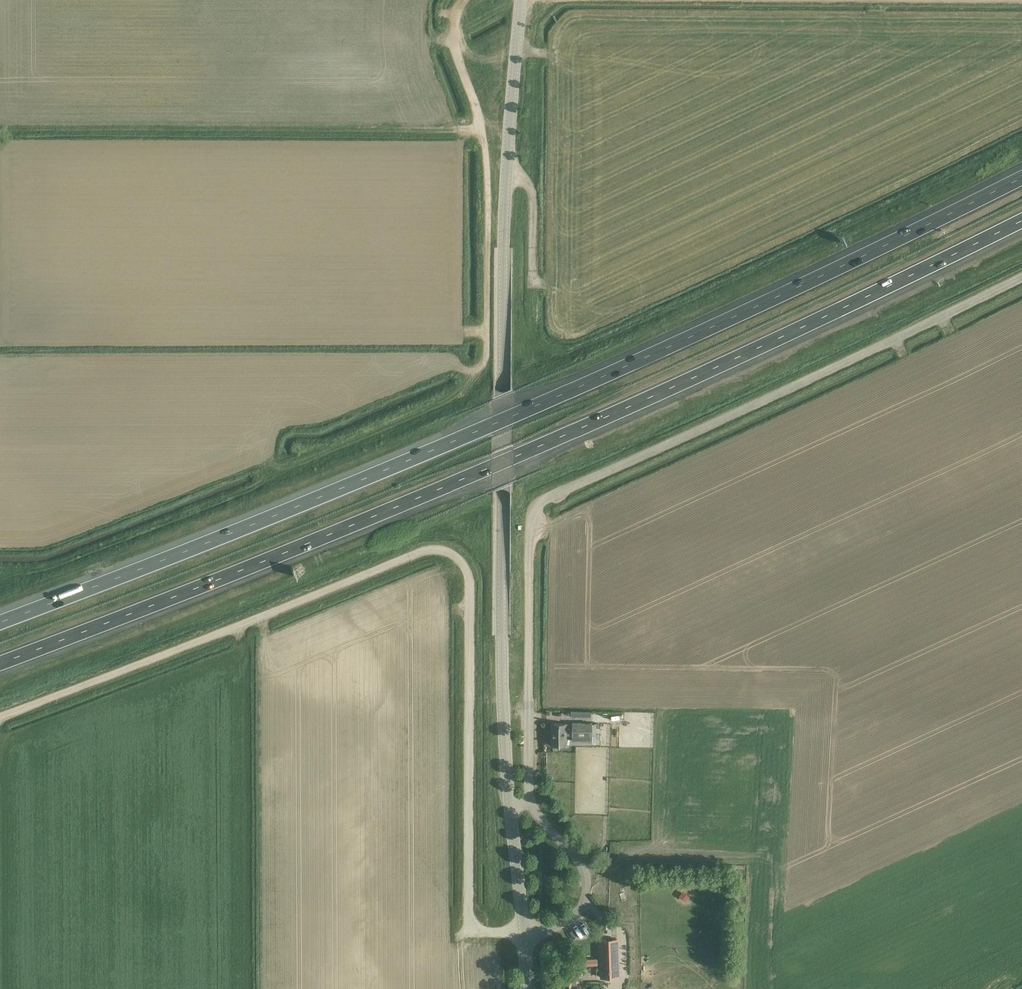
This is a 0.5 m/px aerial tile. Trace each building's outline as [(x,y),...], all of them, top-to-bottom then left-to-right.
[(600,407),(571,421),(573,426),(602,413),(600,407)] [(566,745),(566,736),(592,736),(592,724),(566,723),(552,723),(552,745),(566,745)] [(601,940),(602,977),(618,976),(617,939),(601,940)] [(572,969),(566,969),(566,976),(560,976),(560,987),(562,987),(562,988),(577,988),(576,977),(581,976),(580,968),(572,969)]
